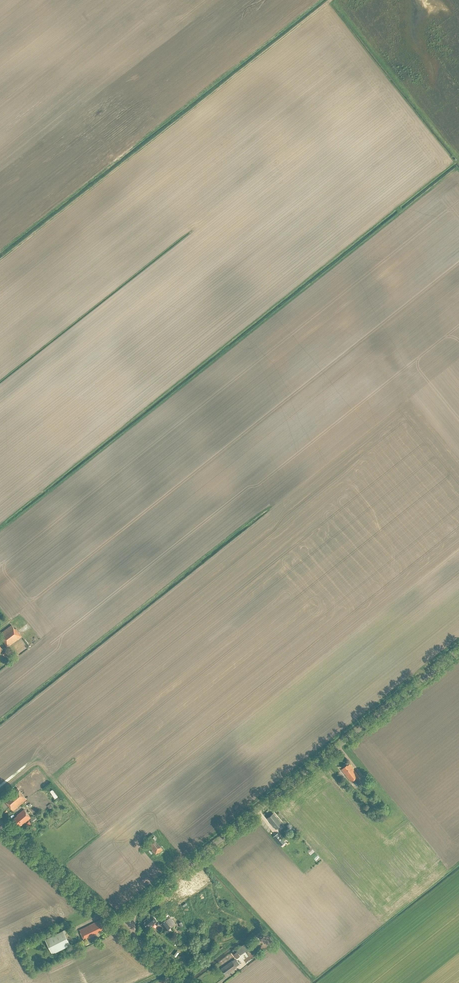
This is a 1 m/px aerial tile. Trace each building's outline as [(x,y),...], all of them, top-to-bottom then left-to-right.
[(2,638),(1,639),(7,647),(21,636),(15,628),(14,629),(11,625),(0,633),(0,636),(2,638)] [(343,767),(341,769),(351,781),(359,775),(350,763),(347,765),(347,764),(343,767)] [(18,787),(4,798),(13,810),(27,798),(18,787)] [(53,789),(50,791),(55,799),(58,797),(53,789)] [(26,821),(31,817),(24,808),(17,814),(17,815),(14,817),(20,825),(25,821),(26,821)] [(268,818),(271,822),(276,828),(282,823),(277,817),(273,813),(268,818)] [(285,842),(278,833),(273,836),(281,846),(285,842)] [(159,853),(163,850),(153,838),(147,843),(156,854),(158,852),(159,853)] [(145,922),(144,923),(146,926),(148,925),(149,926),(151,925),(152,925),(157,921),(152,914),(144,920),(145,922)] [(98,931),(104,928),(99,920),(80,929),(85,940),(95,935),(95,934),(99,932),(98,931)] [(165,920),(160,924),(166,931),(171,927),(165,920)] [(63,930),(45,939),(53,953),(71,945),(63,930)] [(237,967),(236,966),(240,963),(238,960),(234,962),(232,960),(221,968),(225,973),(228,972),(229,973),(237,967)]
